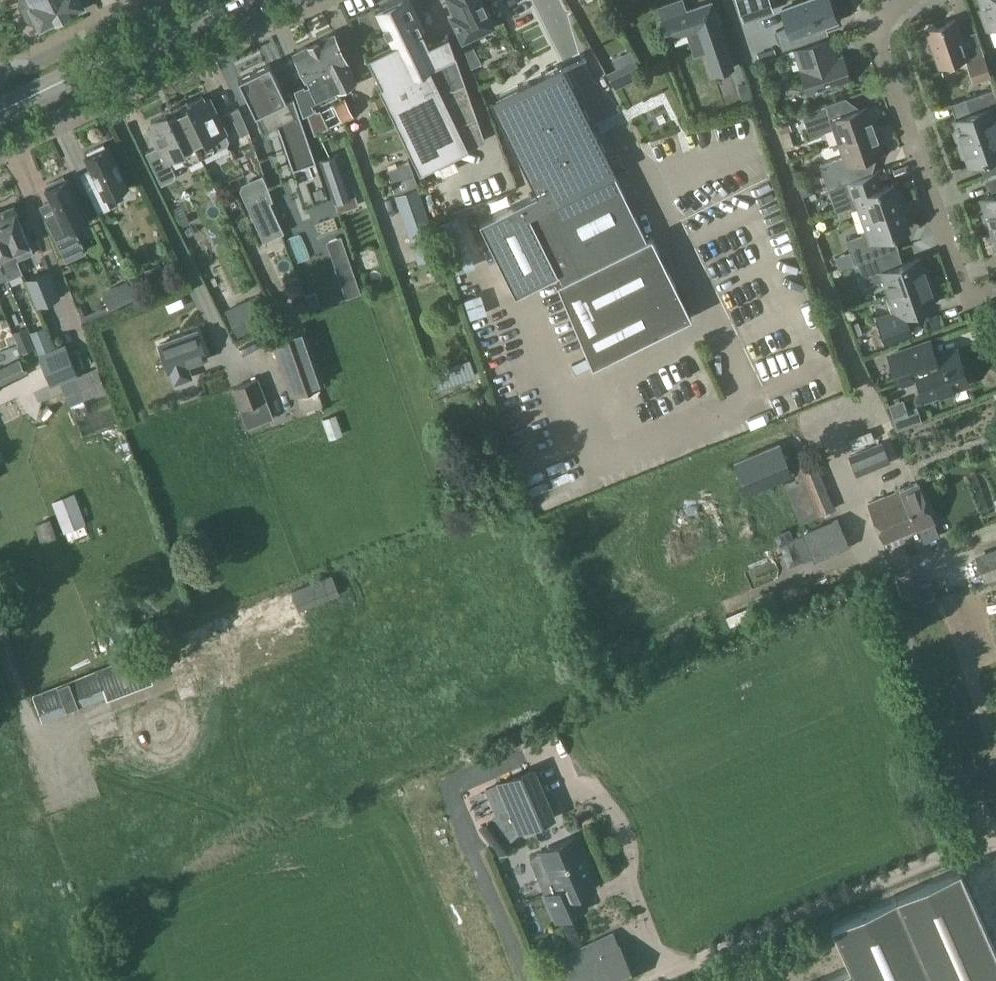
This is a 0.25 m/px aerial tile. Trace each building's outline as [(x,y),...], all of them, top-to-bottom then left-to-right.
[(38,27),(56,19),(47,0),(18,0),(17,1),(18,4),(24,16),(26,18),(30,21),(36,22),(38,27)] [(56,19),(83,6),(80,0),(47,0),(56,19)] [(418,166),(419,169),(484,139),(448,35),(428,44),(422,31),(424,31),(409,0),(397,0),(376,10),(383,25),(382,25),(387,35),(388,34),(392,44),(367,55),(381,84),(379,85),(418,166)] [(462,37),(463,49),(470,68),(481,62),(467,35),(492,23),(481,0),(450,0),(455,11),(451,13),(462,37)] [(686,11),(682,0),(676,0),(657,6),(668,38),(698,28),(713,74),(732,67),(711,2),(686,11)] [(742,18),(773,8),(770,0),(736,0),(742,18)] [(776,30),(782,48),(823,34),(820,26),(836,20),(829,0),(808,0),(782,9),(787,26),(776,30)] [(984,9),(982,10),(988,28),(995,25),(995,0),(981,0),(984,9)] [(577,39),(588,28),(573,11),(561,21),(577,39)] [(980,44),(965,50),(955,19),(926,29),(930,40),(928,43),(928,47),(930,51),(934,51),(939,65),(966,56),(975,80),(991,75),(980,44)] [(333,32),(314,41),(337,89),(355,80),(347,62),(346,60),(350,58),(344,45),(340,47),(333,32)] [(833,51),(828,37),(795,48),(802,70),(801,70),(808,92),(850,78),(842,57),(829,61),(826,53),(833,51)] [(314,41),(294,51),(308,80),(302,82),(294,86),(303,112),(306,110),(314,134),(328,127),(319,109),(316,110),(313,105),(339,92),(337,89),(314,41)] [(607,72),(615,89),(637,79),(628,61),(607,72)] [(269,63),(238,78),(255,114),(271,106),(292,168),(315,160),(290,89),(283,92),(269,63)] [(651,237),(646,240),(559,64),(488,100),(534,194),(477,222),(513,295),(557,273),(561,280),(555,283),(592,367),(691,318),(651,237)] [(995,130),(995,122),(995,118),(995,88),(981,93),(986,108),(953,120),(956,129),(954,133),(958,144),(995,130)] [(180,102),(175,104),(200,157),(213,151),(227,144),(227,141),(223,133),(216,118),(218,117),(209,97),(204,99),(202,95),(186,102),(187,103),(182,105),(180,102)] [(345,95),(325,104),(334,125),(354,116),(345,95)] [(838,141),(878,127),(873,114),(869,115),(866,107),(848,113),(843,98),(801,113),(810,136),(834,128),(838,141)] [(188,162),(200,157),(175,104),(170,106),(172,110),(167,113),(166,112),(151,119),(153,124),(148,126),(158,145),(145,151),(161,184),(174,177),(175,173),(169,159),(180,154),(184,161),(188,162)] [(244,124),(236,128),(240,137),(249,133),(244,124)] [(838,141),(844,156),(819,164),(828,188),(870,173),(864,158),(882,152),(879,143),(883,142),(878,127),(838,141)] [(958,144),(961,153),(965,155),(968,165),(989,158),(992,159),(992,160),(993,160),(995,170),(995,130),(958,144)] [(88,154),(84,156),(97,182),(86,187),(98,212),(110,206),(105,196),(127,185),(108,145),(104,146),(103,143),(86,151),(88,154)] [(359,205),(353,188),(350,189),(337,153),(320,158),(339,212),(359,205)] [(386,170),(395,193),(418,185),(409,162),(386,170)] [(904,203),(899,190),(896,191),(893,182),(882,186),(877,171),(828,188),(836,212),(852,206),(853,209),(858,207),(862,218),(904,203)] [(241,191),(265,242),(286,232),(271,202),(274,200),(264,174),(243,184),(241,191)] [(48,187),(44,188),(57,214),(46,219),(66,260),(85,251),(73,224),(87,217),(68,177),(64,179),(63,175),(46,183),(48,187)] [(417,186),(394,194),(418,264),(441,256),(434,234),(417,186)] [(995,223),(995,193),(980,198),(985,212),(983,216),(986,226),(995,223)] [(854,263),(857,262),(881,254),(883,253),(877,238),(908,227),(905,219),(909,217),(904,203),(862,218),(866,230),(861,232),(862,234),(846,240),(854,263)] [(0,210),(0,219),(16,258),(32,252),(29,244),(33,242),(26,224),(22,226),(13,204),(0,210)] [(1,265),(7,281),(23,274),(16,258),(0,219),(0,262),(1,265)] [(986,226),(990,237),(994,239),(995,244),(995,223),(986,226)] [(889,292),(929,278),(926,269),(922,267),(919,258),(887,269),(881,254),(857,262),(866,286),(878,281),(879,285),(885,283),(889,292)] [(49,268),(25,278),(36,306),(60,296),(49,268)] [(354,274),(339,279),(346,298),(361,293),(354,274)] [(889,313),(877,317),(886,342),(912,333),(905,314),(935,303),(932,294),(934,290),(930,278),(925,279),(892,291),(889,292),(883,294),(889,313)] [(480,293),(464,298),(470,318),(486,313),(480,293)] [(237,334),(271,319),(260,294),(226,309),(237,334)] [(926,321),(930,333),(942,329),(938,317),(926,321)] [(22,353),(36,347),(30,332),(27,326),(13,332),(22,353)] [(302,327),(272,337),(292,394),(322,383),(302,327)] [(206,357),(197,331),(159,344),(168,371),(171,370),(175,381),(190,376),(186,364),(206,357)] [(956,351),(934,358),(929,342),(890,355),(899,382),(917,375),(925,397),(929,396),(930,399),(943,394),(942,391),(967,383),(965,379),(968,378),(964,365),(961,366),(956,351)] [(52,387),(61,384),(60,382),(60,381),(72,376),(77,374),(65,343),(39,354),(48,378),(52,387)] [(19,359),(0,369),(0,383),(25,371),(19,359)] [(475,376),(469,359),(432,371),(438,388),(475,376)] [(60,382),(61,384),(69,404),(106,390),(97,366),(77,374),(72,376),(60,381),(60,382)] [(271,416),(256,378),(233,387),(248,425),(271,416)] [(896,428),(921,419),(916,404),(906,408),(902,398),(887,403),(896,428)] [(320,442),(334,437),(326,416),(313,421),(320,442)] [(890,462),(875,426),(843,439),(858,475),(890,462)] [(736,462),(748,491),(792,473),(779,444),(736,462)] [(800,523),(806,520),(835,508),(813,456),(791,465),(797,477),(789,480),(782,483),(800,523)] [(934,521),(918,482),(868,503),(884,542),(934,521)] [(55,500),(55,502),(46,506),(51,519),(60,515),(62,519),(80,513),(73,493),(55,500)] [(837,519),(804,533),(814,559),(848,544),(837,519)] [(978,555),(985,576),(995,571),(995,548),(978,555)] [(329,573),(329,574),(290,590),(299,610),(339,594),(331,572),(329,573)] [(920,585),(925,601),(938,596),(932,581),(920,585)] [(99,668),(109,697),(153,681),(141,651),(99,668)] [(107,698),(109,697),(99,668),(32,694),(42,720),(105,695),(107,698)] [(176,697),(186,691),(177,675),(166,681),(176,697)] [(141,709),(139,717),(163,723),(165,715),(141,709)] [(548,717),(553,729),(567,723),(562,711),(548,717)] [(496,782),(518,831),(551,817),(529,767),(496,782)] [(587,860),(576,835),(539,851),(556,889),(545,894),(556,920),(585,907),(579,892),(594,886),(583,861),(587,860)] [(569,980),(615,980),(632,973),(619,943),(563,968),(569,980)]
